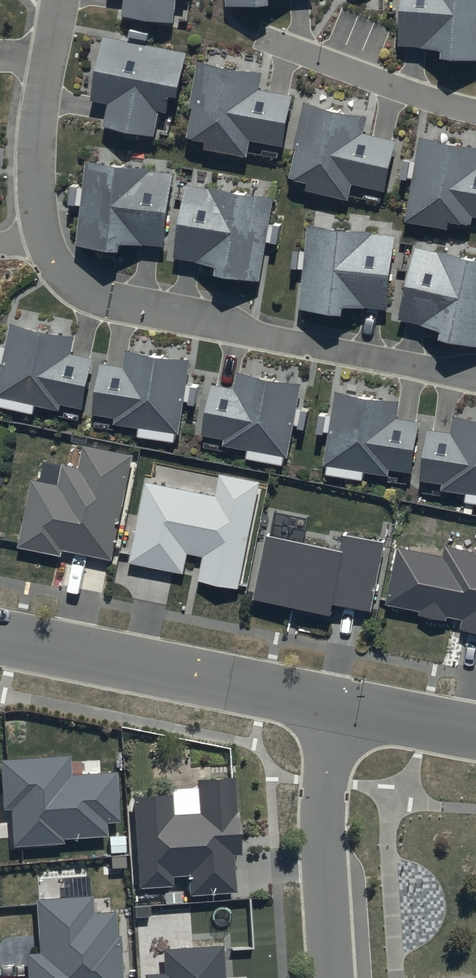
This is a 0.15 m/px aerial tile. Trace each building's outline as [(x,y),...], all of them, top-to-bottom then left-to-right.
[(128,11),(172,16),(174,0),(129,0),(128,11)] [(400,43),(446,45),(446,54),(475,56),(475,0),(402,0),(400,43)] [(181,92),(188,50),(100,34),(89,91),(109,95),(104,122),(153,130),(158,100),(168,102),(170,90),(181,92)] [(257,80),(260,64),(198,52),(185,126),(204,129),(202,140),(246,148),(249,131),(280,137),(289,86),(257,80)] [(360,125),(364,108),(303,93),(286,166),(304,171),(304,179),(348,189),(351,174),(383,182),(395,133),(360,125)] [(401,146),(397,168),(410,170),(402,211),(444,219),(446,209),(466,213),(467,206),(475,207),(475,136),(419,125),(414,149),(401,146)] [(87,148),(82,172),(73,170),(69,188),(78,190),(70,232),(121,242),(123,232),(163,239),(177,166),(87,148)] [(281,215),(272,213),(277,189),(187,171),(172,245),(211,253),(209,263),(260,273),(268,231),(278,233),(281,215)] [(307,214),(302,238),(293,236),(289,254),(298,256),(290,297),(341,307),(343,297),(382,305),(397,232),(307,214)] [(409,238),(394,312),(434,320),(432,330),(475,339),(475,252),(409,238)] [(4,337),(0,336),(0,356),(0,395),(34,401),(35,393),(61,397),(62,392),(84,395),(92,345),(66,341),(69,324),(8,314),(4,337)] [(198,376),(188,374),(192,352),(132,340),(129,357),(101,352),(92,399),(118,404),(116,416),(138,420),(137,425),(178,433),(186,392),(195,394),(198,376)] [(306,400),(295,398),(299,375),(239,364),(236,381),(208,375),(199,423),(226,428),(223,439),(245,443),(244,449),(286,456),(293,415),(302,417),(306,400)] [(336,382),(332,406),(319,404),(316,422),(328,424),(321,463),(362,470),(363,462),(389,466),(390,461),(411,464),(420,414),(393,409),(396,393),(336,382)] [(454,408),(452,425),(424,421),(416,468),(447,473),(444,490),(475,495),(475,412),(454,408)] [(130,448),(81,439),(78,459),(61,455),(57,479),(30,474),(17,542),(59,550),(61,541),(110,550),(130,448)] [(260,475),(218,467),(214,487),(145,474),(130,556),(183,566),(187,546),(205,550),(200,576),(240,584),(260,475)] [(340,539),(266,525),(253,597),(332,611),(334,599),(370,606),(384,533),(343,525),(340,539)] [(475,545),(443,540),(441,549),(399,542),(389,601),(464,613),(462,625),(475,627),(475,540),(475,545)] [(0,752),(0,805),(8,804),(10,840),(60,838),(60,830),(104,828),(104,816),(116,815),(114,766),(69,769),(68,748),(0,752)] [(170,790),(130,793),(135,880),(170,878),(169,870),(187,869),(188,889),(234,887),(232,850),(240,850),(235,770),(194,772),(195,783),(170,784),(170,790)] [(34,892),(36,947),(24,948),(26,977),(122,977),(120,931),(114,931),(112,908),(90,909),(90,890),(34,892)] [(160,945),(161,966),(141,968),(141,977),(221,977),(218,940),(160,945)]
